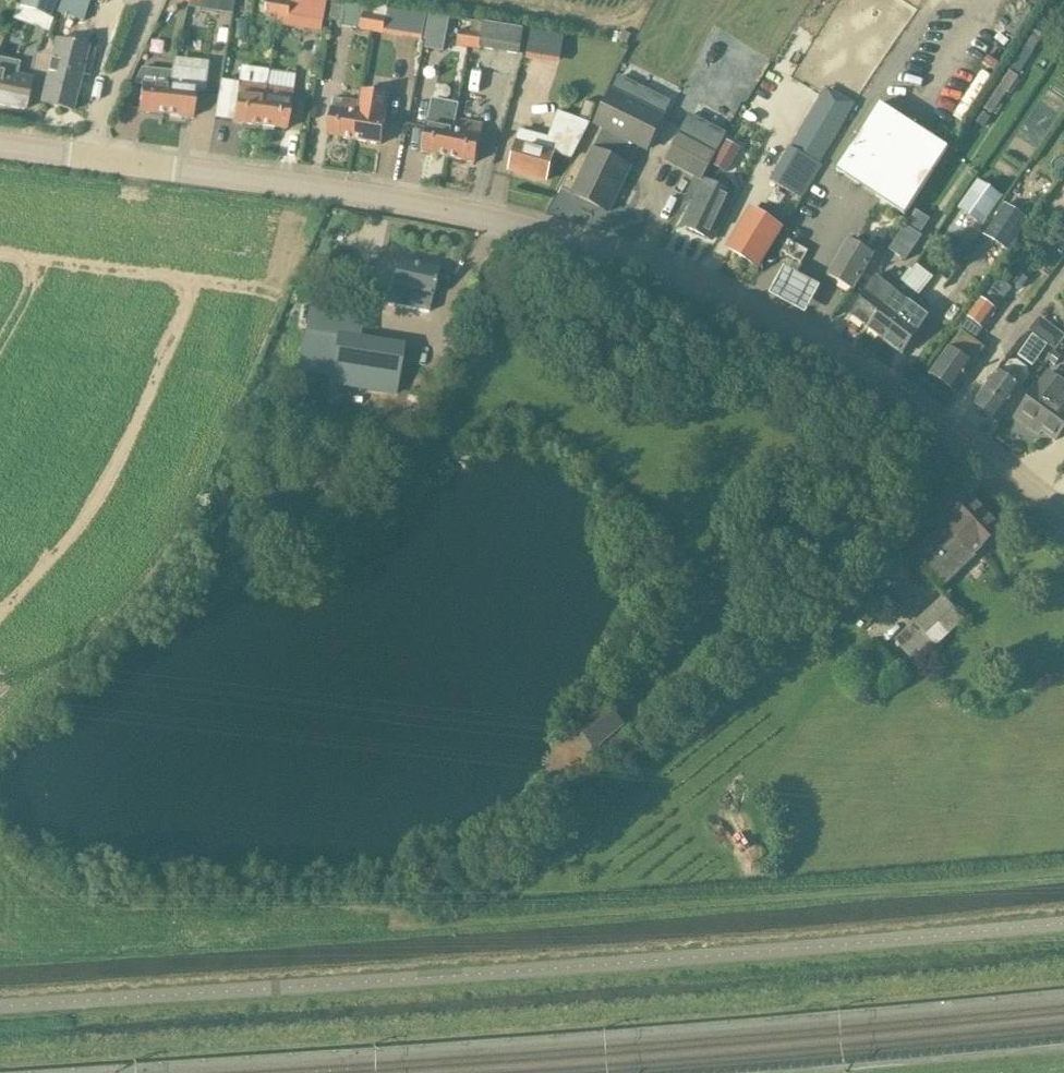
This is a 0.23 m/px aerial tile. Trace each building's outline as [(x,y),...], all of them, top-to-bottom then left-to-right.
[(17,9),(50,21),(58,0),(21,0),(17,9)] [(57,12),(83,21),(90,0),(61,0),(57,12)] [(280,1),(280,0),(268,0),(266,16),(277,17),(280,1)] [(292,1),(282,0),(280,0),(280,1),(277,17),(324,25),(328,0),(292,0),(292,1)] [(361,31),(372,33),(376,6),(343,0),(333,0),(330,21),(341,22),(341,27),(361,30),(361,31)] [(384,34),(388,8),(376,6),(372,33),(384,34)] [(429,15),(425,39),(428,39),(426,48),(443,51),(449,17),(429,14),(429,15)] [(525,29),(515,28),(473,21),(471,33),(468,49),(480,51),(481,49),(521,56),(525,29)] [(563,62),(567,33),(534,29),(530,58),(563,62)] [(457,47),(468,49),(471,33),(459,32),(457,46),(457,47)] [(1024,46),(1033,52),(1040,40),(1031,34),(1024,46)] [(88,50),(55,42),(40,104),(72,113),(88,50)] [(31,79),(18,76),(21,63),(0,59),(0,107),(24,112),(31,79)] [(168,89),(165,116),(193,119),(196,92),(204,93),(207,70),(173,67),(172,72),(171,78),(168,89)] [(232,122),(232,123),(259,127),(268,72),(240,68),(238,84),(238,85),(236,94),(232,122)] [(141,69),(134,85),(141,86),(138,113),(165,116),(168,89),(171,78),(172,72),(141,69)] [(1009,71),(982,108),(992,115),(1018,78),(1009,71)] [(268,72),(259,127),(286,131),(295,75),(268,72)] [(592,152),(571,195),(608,213),(629,169),(628,169),(638,148),(645,151),(662,117),(638,105),(645,90),(619,77),(595,127),(603,131),(593,152),(592,152)] [(822,167),(821,166),(856,106),(825,87),(789,148),(790,148),(769,183),(803,202),(822,167)] [(389,95),(362,91),(360,104),(354,141),(381,146),(386,118),(385,118),(387,108),(389,95)] [(326,137),(354,141),(360,104),(333,99),(332,109),(331,109),(326,137)] [(431,101),(420,153),(448,159),(455,121),(457,106),(431,101)] [(597,104),(585,101),(580,117),(592,121),(597,104)] [(948,149),(880,105),(837,171),(905,215),(948,149)] [(516,142),(508,172),(546,182),(554,154),(572,159),(587,126),(589,123),(557,111),(548,138),(519,130),(516,142)] [(691,114),(665,162),(701,181),(727,133),(691,114)] [(715,170),(719,171),(724,159),(740,165),(758,125),(738,117),(715,170)] [(455,121),(448,159),(475,164),(481,136),(480,136),(482,127),(455,121)] [(978,181),(958,210),(983,227),(1003,197),(978,181)] [(681,227),(712,241),(733,196),(703,182),(681,227)] [(1004,205),(983,236),(1009,253),(1029,222),(1004,205)] [(756,268),(780,229),(777,227),(783,220),(763,207),(758,214),(753,211),(728,250),(756,268)] [(917,210),(890,251),(906,262),(923,237),(929,220),(917,210)] [(808,252),(789,241),(782,253),(802,264),(808,252)] [(853,293),(875,257),(874,256),(876,253),(859,243),(857,246),(849,241),(827,278),(853,293)] [(903,278),(920,294),(936,277),(919,261),(903,278)] [(391,289),(388,305),(402,308),(428,313),(431,298),(436,272),(397,263),(391,289),(391,290),(391,289)] [(821,287),(785,267),(770,295),(806,315),(821,287)] [(996,311),(1013,289),(995,276),(979,298),(996,311)] [(877,280),(849,317),(865,329),(899,283),(891,277),(884,286),(877,280)] [(899,283),(865,329),(881,341),(910,302),(915,295),(899,283)] [(965,317),(966,318),(982,330),(996,311),(979,298),(965,317)] [(304,332),(297,372),(329,377),(328,385),(397,395),(404,347),(360,339),(366,311),(310,302),(304,332)] [(899,354),(928,315),(910,302),(881,341),(899,354)] [(1046,343),(1054,349),(1063,336),(1063,335),(1057,329),(1046,343)] [(962,333),(930,375),(953,393),(985,350),(974,341),(962,333)] [(1032,339),(1023,355),(1036,362),(1045,347),(1032,339)] [(995,423),(1021,390),(1020,389),(1029,377),(1029,369),(1017,361),(1009,362),(1000,375),(997,372),(972,406),(995,423)] [(1055,442),(1063,430),(1063,374),(1063,373),(1056,373),(1053,375),(1048,371),(1014,419),(1030,431),(1034,426),(1055,442)] [(940,593),(976,559),(973,557),(1001,531),(970,499),(942,525),(907,559),(940,593)] [(918,665),(966,620),(944,597),(896,642),(918,665)] [(574,726),(594,751),(625,726),(605,702),(574,726)]
